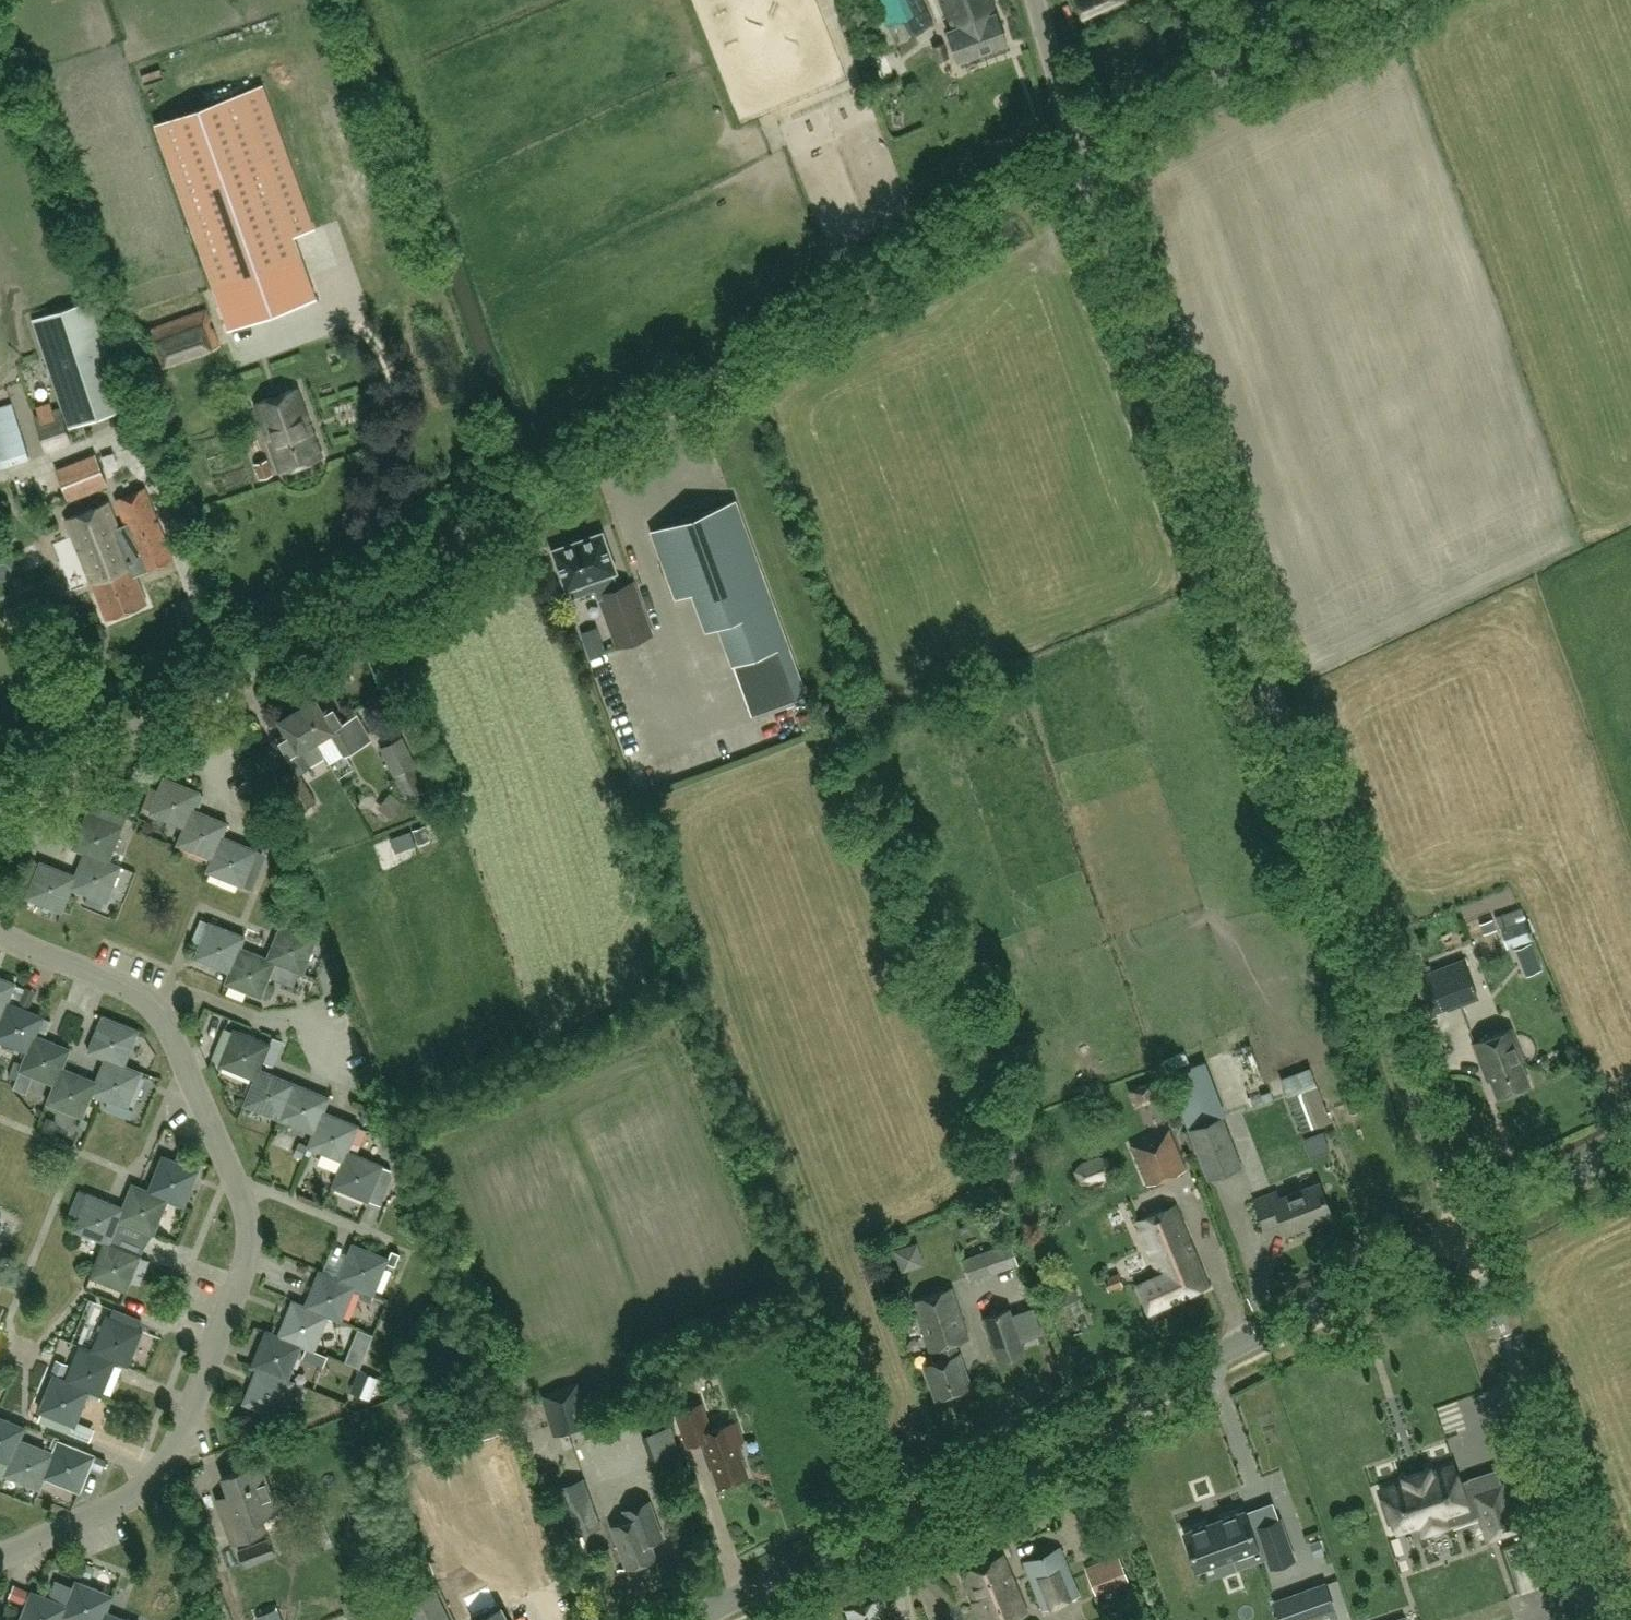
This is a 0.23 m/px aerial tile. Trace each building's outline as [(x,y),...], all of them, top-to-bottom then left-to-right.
[(896,42),(933,25),(921,0),(876,0),(896,42)] [(953,29),(947,31),(959,62),(1007,44),(991,0),(942,0),(953,29)] [(1083,17),(1123,0),(1076,0),(1083,17)] [(945,43),(932,47),(937,61),(950,57),(945,43)] [(882,85),(896,79),(885,54),(871,60),(882,85)] [(261,84),(154,123),(214,288),(300,256),(293,234),(313,227),(261,84)] [(300,256),(214,288),(228,328),(315,296),(300,256)] [(91,301),(33,320),(68,428),(127,408),(91,301)] [(221,344),(208,307),(145,329),(159,366),(221,344)] [(301,385),(252,403),(278,474),(324,458),(309,418),(312,417),(301,385)] [(35,456),(18,403),(0,408),(0,467),(35,456)] [(72,444),(61,408),(32,418),(44,455),(72,444)] [(94,455),(57,470),(69,500),(106,484),(94,455)] [(254,464),(260,480),(273,476),(267,459),(254,464)] [(107,503),(66,520),(106,620),(147,604),(135,575),(173,560),(145,488),(114,500),(134,551),(127,553),(107,503)] [(719,624),(752,715),(806,695),(734,502),(652,533),(677,598),(692,592),(706,628),(719,624)] [(571,587),(574,595),(615,580),(612,572),(616,571),(602,532),(553,549),(567,589),(571,587)] [(652,635),(634,583),(598,596),(617,648),(652,635)] [(38,598),(5,610),(12,631),(45,618),(38,598)] [(580,633),(589,658),(606,652),(596,627),(580,633)] [(298,709),(317,740),(330,732),(345,756),(370,739),(355,715),(342,723),(330,703),(321,709),(315,699),(311,701),(309,698),(306,697),(297,702),(296,705),(299,709),(298,709)] [(317,740),(298,709),(279,721),(285,732),(276,737),(296,768),(307,761),(301,750),(317,740)] [(416,765),(415,765),(401,737),(380,748),(394,776),(405,799),(428,788),(416,765)] [(319,819),(311,805),(316,802),(295,768),(278,779),(295,806),(287,810),(298,830),(319,819)] [(164,777),(158,790),(151,787),(142,807),(150,810),(149,813),(183,827),(198,792),(164,777)] [(198,792),(183,827),(176,844),(211,859),(226,823),(192,809),(199,792),(198,792)] [(391,819),(404,804),(390,793),(377,808),(391,819)] [(87,812),(72,848),(120,867),(120,866),(108,861),(126,817),(93,803),(89,813),(87,812)] [(211,859),(206,871),(251,890),(260,869),(251,865),(257,850),(222,836),(227,823),(226,823),(211,859)] [(75,876),(60,911),(62,912),(72,888),(88,895),(104,902),(106,902),(120,867),(72,848),(84,853),(75,876)] [(41,862),(26,898),(60,911),(75,876),(41,862)] [(88,895),(85,902),(101,909),(104,902),(88,895)] [(289,916),(302,921),(307,908),(295,903),(289,916)] [(1497,929),(1493,918),(1479,923),(1483,934),(1497,929)] [(192,940),(200,944),(194,958),(229,972),(239,947),(240,948),(245,937),(201,919),(192,940)] [(1506,949),(1532,940),(1525,921),(1500,929),(1506,949)] [(281,924),(267,958),(267,959),(303,974),(317,938),(281,924)] [(1524,963),(1538,957),(1532,942),(1518,947),(1524,963)] [(239,947),(229,972),(225,983),(261,997),(262,995),(267,982),(275,963),(303,974),(267,959),(267,958),(240,948),(239,947)] [(1461,962),(1419,978),(1432,1014),(1475,998),(1461,962)] [(974,986),(969,970),(959,972),(964,989),(974,986)] [(0,1018),(1,1018),(7,1002),(8,1002),(10,996),(15,984),(16,982),(0,976),(0,1018)] [(267,982),(262,995),(271,999),(276,985),(267,982)] [(15,984),(10,996),(20,1000),(25,988),(15,984)] [(0,1018),(0,1040),(27,1051),(28,1051),(35,1035),(38,1029),(43,1017),(42,1016),(8,1002),(7,1002),(1,1018),(0,1018)] [(102,1016),(88,1052),(105,1059),(124,1067),(124,1065),(138,1030),(102,1016)] [(43,1017),(38,1029),(46,1033),(52,1020),(43,1017)] [(244,1105),(269,1044),(234,1029),(233,1032),(224,1028),(212,1060),(220,1063),(219,1065),(254,1079),(244,1105)] [(1523,1061),(1510,1028),(1474,1042),(1485,1070),(1488,1069),(1499,1096),(1529,1085),(1520,1062),(1523,1061)] [(22,1063),(19,1071),(20,1071),(32,1076),(54,1085),(55,1085),(62,1068),(70,1049),(35,1035),(28,1051),(27,1051),(27,1052),(22,1063)] [(269,1044),(244,1105),(280,1119),(294,1083),(259,1070),(270,1044),(269,1044)] [(97,1082),(92,1094),(93,1094),(108,1100),(127,1108),(128,1106),(141,1072),(124,1065),(124,1067),(105,1059),(96,1082),(97,1082)] [(15,1060),(9,1076),(17,1079),(19,1071),(22,1063),(15,1060)] [(1331,1123),(1316,1085),(1317,1085),(1310,1067),(1285,1077),(1292,1094),(1297,1092),(1312,1130),(1331,1123)] [(54,1085),(46,1104),(82,1118),(83,1118),(93,1094),(92,1094),(97,1082),(96,1082),(62,1068),(55,1085),(54,1085)] [(1154,1081),(1127,1089),(1135,1108),(1160,1099),(1154,1081)] [(329,1097),(294,1083),(280,1119),(313,1133),(308,1147),(329,1097)] [(1271,1101),(1268,1092),(1260,1094),(1263,1104),(1271,1101)] [(329,1097),(308,1147),(342,1161),(332,1187),(343,1161),(347,1151),(358,1126),(323,1112),(329,1098),(329,1097)] [(108,1100),(104,1108),(130,1119),(134,1109),(128,1106),(127,1108),(108,1100)] [(362,1121),(373,1116),(369,1105),(363,1108),(361,1114),(362,1121)] [(46,1116),(41,1130),(52,1134),(58,1121),(46,1116)] [(1205,1124),(1189,1130),(1200,1158),(1207,1178),(1240,1165),(1222,1117),(1205,1124)] [(82,1118),(78,1127),(85,1129),(88,1120),(83,1118),(82,1118)] [(391,1170),(382,1167),(383,1166),(348,1151),(358,1126),(347,1151),(343,1161),(332,1187),(368,1201),(369,1200),(381,1205),(392,1175),(391,1170)] [(1130,1145),(1146,1185),(1185,1170),(1169,1129),(1130,1145)] [(299,1142),(293,1154),(301,1158),(307,1145),(299,1142)] [(132,1184),(184,1206),(198,1170),(162,1156),(148,1191),(132,1184)] [(1110,1176),(1112,1171),(1108,1159),(1101,1159),(1079,1165),(1074,1171),(1080,1184),(1088,1185),(1110,1176)] [(1276,1192),(1254,1201),(1265,1228),(1281,1222),(1286,1234),(1302,1228),(1301,1226),(1331,1214),(1319,1183),(1278,1198),(1276,1192)] [(132,1184),(122,1208),(123,1208),(118,1220),(118,1221),(153,1235),(167,1200),(184,1206),(132,1184)] [(75,1203),(82,1206),(73,1230),(104,1242),(104,1241),(109,1244),(109,1243),(118,1221),(118,1220),(123,1208),(122,1208),(88,1194),(80,1191),(75,1203)] [(1159,1274),(1136,1285),(1149,1312),(1208,1286),(1175,1206),(1137,1222),(1159,1274)] [(104,1242),(90,1277),(126,1291),(135,1269),(143,1273),(148,1260),(140,1257),(140,1256),(109,1243),(109,1244),(104,1241),(104,1242)] [(917,1242),(894,1249),(901,1272),(924,1265),(917,1242)] [(1010,1243),(962,1259),(970,1280),(1017,1264),(1010,1243)] [(319,1271),(338,1279),(355,1286),(374,1294),(386,1263),(388,1258),(387,1258),(352,1244),(338,1279),(319,1271)] [(388,1258),(386,1263),(394,1267),(399,1256),(390,1252),(387,1258),(388,1258)] [(338,1279),(319,1271),(305,1306),(292,1301),(341,1321),(354,1287),(374,1294),(355,1286),(338,1279)] [(1118,1288),(1123,1286),(1118,1273),(1103,1279),(1109,1291),(1118,1287),(1118,1288)] [(1060,1307),(1079,1299),(1074,1287),(1055,1295),(1060,1307)] [(940,1360),(932,1363),(924,1365),(936,1398),(970,1386),(958,1354),(957,1354),(954,1343),(969,1338),(953,1288),(913,1300),(929,1352),(937,1349),(940,1360)] [(341,1321),(292,1301),(278,1336),(266,1330),(265,1331),(314,1350),(328,1316),(341,1321)] [(1033,1307),(1011,1314),(1009,1309),(982,1318),(998,1362),(1025,1352),(1021,1342),(1042,1334),(1033,1307)] [(112,1311),(110,1317),(138,1328),(141,1322),(142,1320),(113,1309),(112,1311)] [(116,1361),(128,1366),(142,1330),(106,1316),(92,1350),(80,1345),(80,1346),(92,1351),(116,1361)] [(352,1342),(367,1349),(373,1334),(358,1327),(352,1342)] [(314,1350),(265,1331),(251,1366),(293,1383),(293,1382),(287,1380),(301,1346),(306,1348),(314,1351),(314,1350)] [(92,1351),(80,1346),(66,1380),(62,1379),(53,1375),(53,1376),(102,1396),(115,1361),(128,1366),(116,1361),(92,1351)] [(306,1348),(302,1358),(323,1366),(327,1355),(314,1350),(314,1351),(306,1348)] [(56,1359),(51,1373),(54,1375),(53,1375),(62,1379),(67,1364),(56,1359)] [(293,1383),(251,1366),(257,1369),(243,1404),(254,1408),(266,1413),(279,1418),(293,1383)] [(102,1396),(53,1376),(39,1411),(41,1412),(73,1425),(75,1426),(89,1391),(101,1396),(102,1396)] [(541,1394),(554,1434),(591,1423),(578,1383),(541,1394)] [(703,1441),(707,1452),(704,1453),(709,1468),(712,1468),(718,1487),(747,1477),(741,1458),(743,1457),(738,1443),(743,1442),(736,1421),(710,1430),(702,1403),(676,1411),(687,1446),(703,1441)] [(1465,1405),(1447,1413),(1454,1429),(1472,1421),(1465,1405)] [(266,1413),(254,1408),(249,1419),(261,1424),(266,1413)] [(73,1425),(41,1412),(37,1422),(69,1435),(73,1425)] [(0,1459),(0,1479),(2,1480),(4,1475),(5,1475),(10,1463),(19,1439),(24,1427),(0,1417),(0,1459)] [(476,1443),(505,1433),(498,1417),(479,1425),(482,1430),(478,1431),(475,1439),(476,1443)] [(10,1463),(5,1475),(39,1489),(44,1477),(54,1453),(58,1441),(53,1453),(20,1439),(25,1427),(24,1427),(19,1439),(10,1463)] [(254,1429),(250,1439),(264,1445),(268,1435),(254,1429)] [(94,1455),(58,1441),(54,1453),(44,1477),(39,1489),(44,1477),(80,1491),(90,1466),(94,1455)] [(107,1460),(94,1455),(90,1466),(103,1471),(107,1460)] [(232,1504),(220,1509),(233,1544),(266,1532),(261,1517),(277,1511),(260,1464),(223,1477),(232,1504)] [(1386,1498),(1380,1500),(1388,1522),(1393,1520),(1397,1530),(1419,1522),(1422,1534),(1449,1525),(1446,1516),(1478,1505),(1481,1515),(1489,1537),(1516,1528),(1501,1483),(1474,1492),(1472,1485),(1461,1489),(1459,1481),(1453,1465),(1430,1473),(1428,1467),(1404,1476),(1405,1481),(1383,1489),(1386,1498)] [(580,1480),(559,1487),(571,1520),(591,1513),(580,1480)] [(627,1521),(611,1526),(625,1569),(655,1558),(647,1536),(660,1532),(649,1502),(623,1510),(627,1521)] [(1257,1548),(1256,1543),(1262,1541),(1271,1566),(1293,1558),(1279,1519),(1251,1530),(1244,1510),(1184,1532),(1196,1565),(1198,1569),(1217,1563),(1234,1556),(1257,1548)] [(269,1540),(239,1551),(244,1566),(274,1555),(269,1540)] [(1023,1561),(1042,1610),(1079,1596),(1060,1547),(1023,1561)] [(1528,1599),(1546,1593),(1530,1547),(1512,1553),(1528,1599)] [(961,1572),(975,1607),(980,1619),(1011,1619),(1026,1614),(1010,1574),(1009,1574),(1002,1556),(961,1572)] [(1126,1578),(1118,1556),(1086,1569),(1096,1591),(1126,1578)] [(81,1574),(91,1577),(94,1567),(85,1563),(81,1574)] [(62,1617),(70,1619),(101,1619),(105,1612),(112,1595),(76,1581),(66,1605),(62,1617)] [(1322,1613),(1335,1609),(1326,1584),(1277,1602),(1283,1619),(1303,1619),(1322,1613)] [(463,1598),(472,1615),(471,1616),(473,1619),(508,1619),(498,1602),(497,1602),(488,1585),(463,1598)] [(66,1605),(31,1591),(20,1619),(61,1619),(62,1617),(66,1605)] [(435,1593),(408,1606),(415,1619),(448,1619),(435,1593)] [(880,1598),(846,1609),(850,1619),(887,1619),(880,1598)] [(1366,1619),(1415,1619),(1413,1615),(1405,1618),(1401,1608),(1366,1619)] [(101,1619),(126,1619),(105,1612),(101,1619)]
